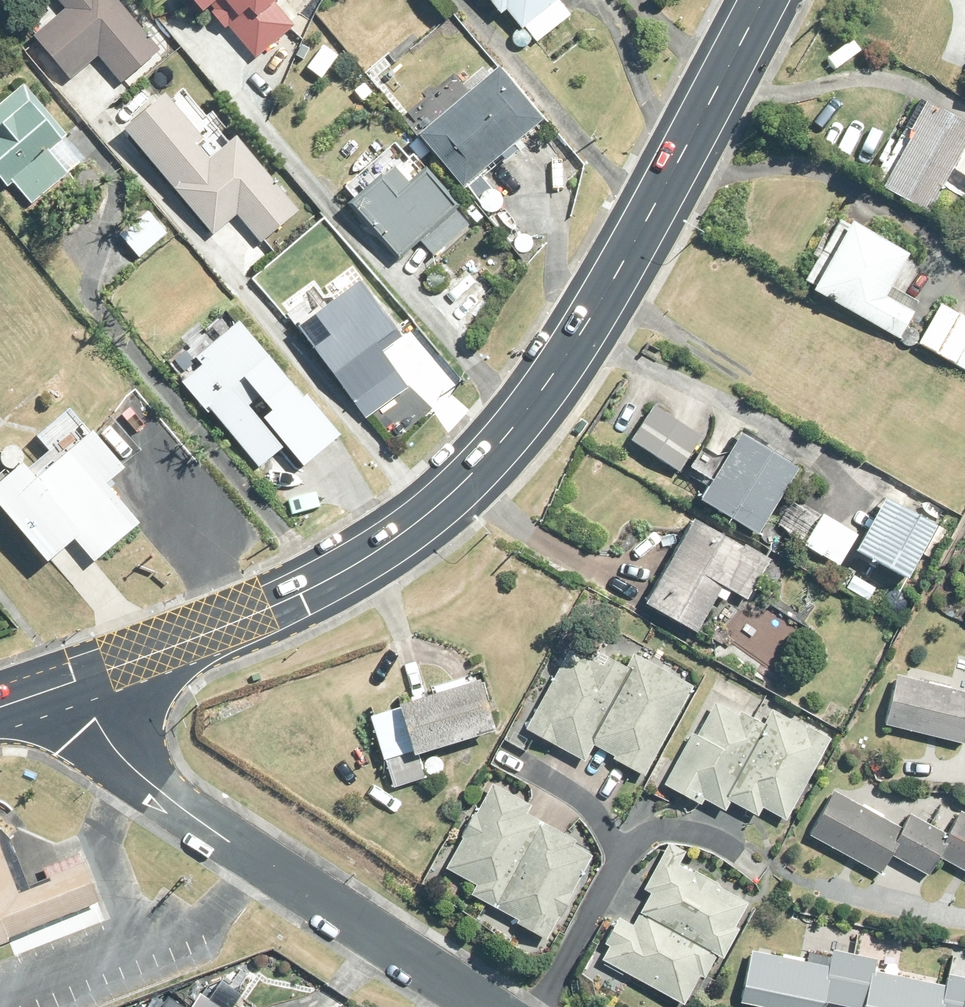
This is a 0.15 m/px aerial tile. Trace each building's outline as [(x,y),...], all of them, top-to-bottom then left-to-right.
[(116,0),(48,0),(60,14),(33,37),(69,79),(96,57),(119,84),(159,50),(116,0)] [(208,12),(224,31),(228,27),(256,60),(294,29),(277,7),(284,2),(282,0),(186,0),(202,18),(208,12)] [(501,17),(507,13),(522,31),(525,29),(538,45),(571,17),(559,3),(562,1),(561,0),(487,0),(501,17)] [(401,43),(389,52),(395,60),(407,51),(401,43)] [(517,155),(512,149),(543,123),(498,69),(417,137),(463,191),(500,160),(505,165),(517,155)] [(67,134),(22,83),(0,102),(0,179),(7,187),(12,183),(31,206),(80,163),(60,140),(67,134)] [(163,95),(121,131),(211,237),(237,215),(261,242),(297,211),(235,138),(208,161),(196,148),(202,142),(163,95)] [(929,215),(964,151),(964,124),(928,104),(911,134),(915,135),(884,190),(929,215)] [(471,230),(456,213),(462,208),(416,157),(411,162),(397,146),(347,191),(356,201),(349,208),(401,265),(422,245),(436,261),(471,230)] [(118,235),(138,258),(166,233),(146,211),(118,235)] [(818,287),(815,294),(901,341),(916,314),(888,298),(911,257),(841,221),(806,281),(818,287)] [(278,273),(263,281),(269,293),(285,285),(278,273)] [(292,321),(365,420),(408,388),(382,351),(401,337),(358,278),(328,300),(327,298),(310,310),(309,308),(292,321)] [(943,305),(920,347),(964,372),(964,318),(943,305)] [(336,439),(238,323),(195,359),(201,366),(182,383),(256,470),(285,446),(303,467),(336,439)] [(182,349),(168,361),(179,375),(193,363),(182,349)] [(632,444),(681,475),(703,440),(654,409),(632,444)] [(27,465),(0,487),(0,507),(47,563),(72,541),(92,563),(138,523),(104,483),(122,468),(92,432),(53,464),(51,461),(35,474),(27,465)] [(743,440),(703,506),(758,539),(798,475),(743,440)] [(949,512),(897,483),(888,499),(941,527),(949,512)] [(887,505),(859,557),(910,585),(938,532),(887,505)] [(824,516),(804,548),(823,559),(842,527),(824,516)] [(649,609),(698,636),(718,600),(727,604),(732,596),(748,604),(771,563),(698,522),(649,609)] [(876,590),(855,577),(847,590),(869,603),(876,590)] [(569,652),(526,733),(585,765),(594,749),(635,674),(627,669),(607,659),(602,670),(569,652)] [(613,759),(613,762),(645,779),(693,690),(634,657),(627,669),(635,674),(594,749),(613,759)] [(887,727),(964,746),(964,745),(964,693),(899,677),(887,727)] [(430,694),(432,701),(400,711),(415,761),(496,736),(489,711),(491,710),(482,679),(430,694)] [(691,736),(664,787),(701,808),(704,803),(718,811),(764,729),(740,716),(737,720),(714,707),(697,739),(691,736)] [(764,729),(718,811),(725,815),(731,805),(758,820),(763,811),(786,825),(831,743),(806,730),(805,732),(772,713),(764,729)] [(475,889),(470,898),(494,911),(541,825),(526,818),(531,810),(491,788),(475,816),(474,815),(461,839),(462,840),(445,872),(475,889)] [(835,794),(810,838),(881,878),(892,858),(909,868),(931,828),(910,817),(909,819),(894,811),(888,823),(835,794)] [(961,815),(948,837),(931,828),(909,868),(930,879),(939,861),(964,875),(964,817),(961,815)] [(592,859),(574,849),(576,845),(541,825),(494,911),(518,923),(516,926),(546,943),(558,920),(560,921),(574,897),(571,896),(592,859)] [(15,945),(13,942),(102,906),(87,870),(23,896),(0,841),(0,951),(15,945)] [(669,847),(643,894),(651,898),(640,917),(718,960),(723,963),(739,934),(735,932),(749,908),(718,891),(719,888),(695,875),(693,877),(679,869),(685,856),(669,847)] [(609,951),(602,963),(682,1006),(685,1006),(700,981),(705,983),(718,960),(640,917),(633,930),(618,922),(604,948),(609,951)] [(742,1006),(743,1006),(824,1006),(825,1006),(830,1006),(845,1006),(855,958),(833,953),(831,962),(809,958),(807,966),(752,955),(742,1006)] [(947,1006),(943,1005),(947,990),(919,983),(919,981),(900,977),(902,964),(879,960),(878,963),(855,958),(845,1006),(947,1006)] [(949,977),(947,990),(943,1005),(947,1006),(964,1006),(964,980),(949,977)] [(225,993),(223,996),(217,992),(211,1001),(209,1000),(204,1006),(246,1006),(225,993)]
